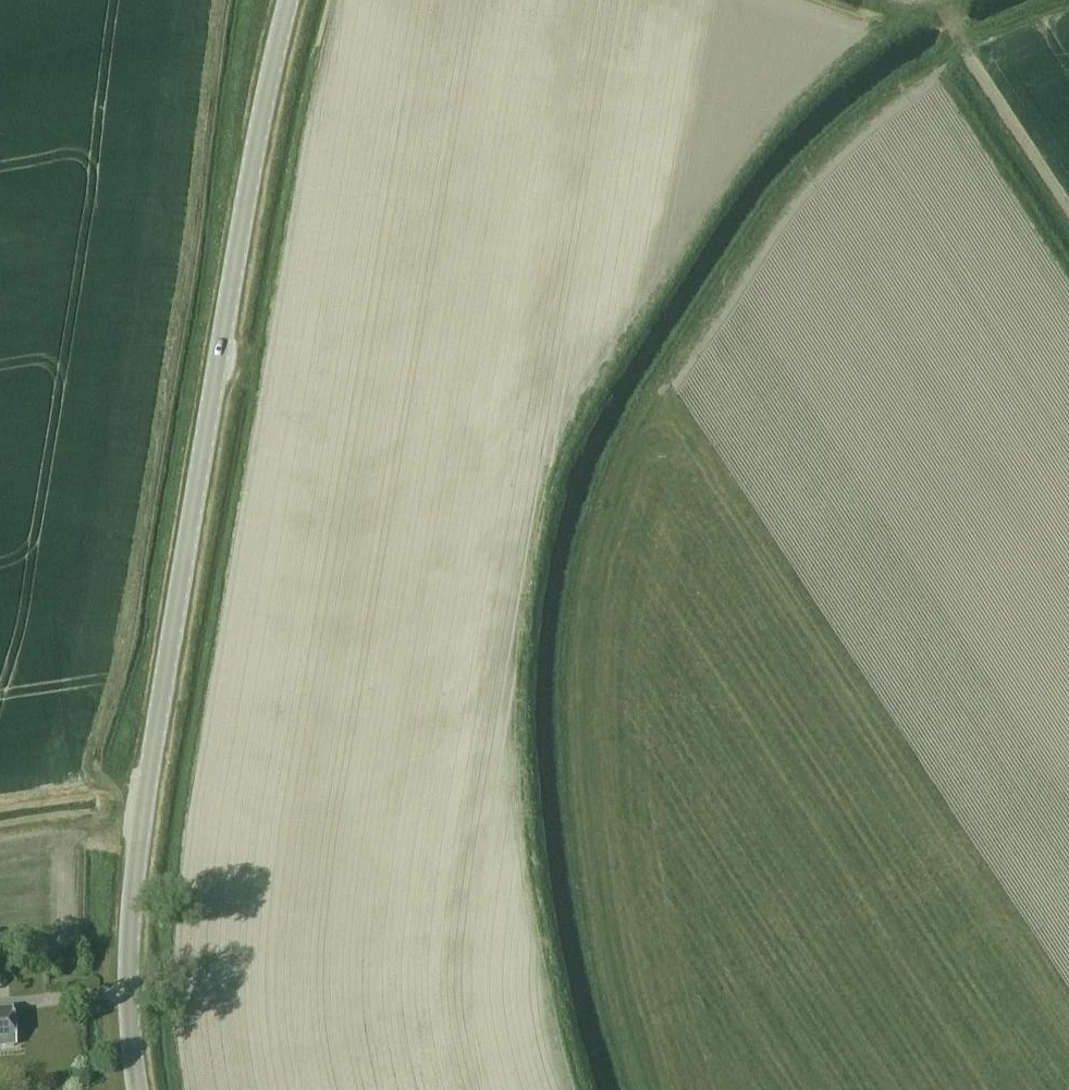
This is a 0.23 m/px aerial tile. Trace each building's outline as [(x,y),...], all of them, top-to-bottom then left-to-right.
[(15,1046),(12,1009),(0,1010),(0,1047),(15,1046)]
